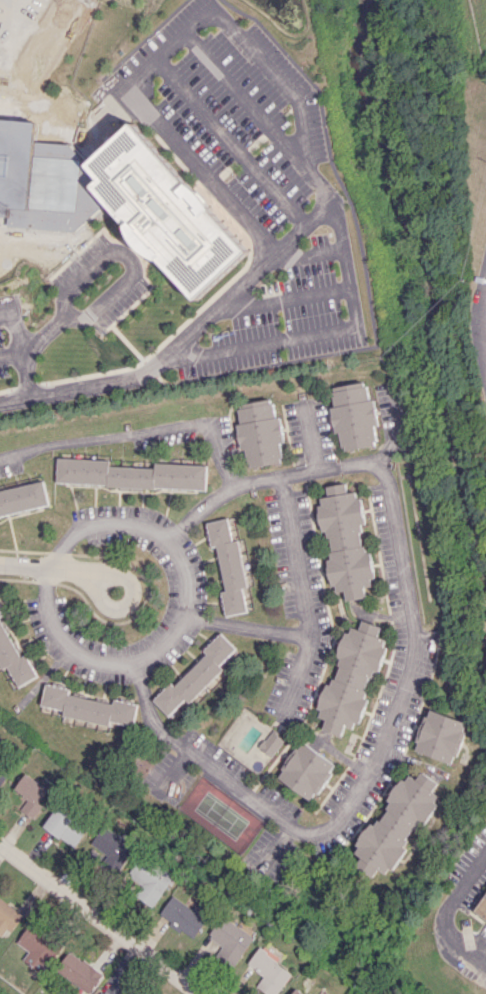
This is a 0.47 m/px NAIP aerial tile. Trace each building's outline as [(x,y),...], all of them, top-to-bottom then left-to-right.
[(19,0),(0,0),(0,34),(19,0)] [(250,251),(135,122),(87,164),(101,179),(93,186),(194,300),(250,251)] [(343,451),(378,445),(375,425),(379,425),(375,398),(369,399),(367,382),(332,387),(335,406),(331,407),(335,433),(340,433),(343,451)] [(235,404),(242,450),(246,450),(249,468),(283,463),(280,443),(284,442),(280,415),(274,416),(272,399),(235,404)] [(109,459),(56,458),(55,483),(206,489),(207,465),(154,463),(153,467),(108,466),(109,459)] [(48,508),(43,481),(0,489),(0,518),(48,508)] [(326,485),(327,495),(348,493),(347,483),(326,485)] [(331,559),(328,559),(333,593),(345,591),(347,601),(366,598),(365,587),(375,586),(370,551),(365,552),(361,525),(364,525),(359,492),(317,498),(323,532),(327,531),(331,559)] [(206,522),(211,547),(218,546),(226,591),(222,591),(226,616),(248,612),(244,588),(247,587),(239,539),(233,540),(229,518),(206,522)] [(26,653),(20,656),(0,617),(0,668),(1,670),(8,666),(18,687),(38,676),(26,653)] [(367,698),(368,698),(387,639),(378,636),(382,626),(362,620),(359,629),(350,625),(330,684),(327,683),(316,716),(326,719),(323,729),(342,735),(345,727),(356,730),(367,698)] [(225,669),(221,665),(238,649),(222,632),(205,650),(208,654),(175,686),(171,683),(154,700),(169,716),(187,700),(190,703),(225,669)] [(139,703),(114,699),(114,703),(70,694),(71,688),(46,683),(41,705),(64,710),(63,716),(109,725),(110,721),(135,726),(139,703)] [(469,722),(429,709),(415,751),(455,764),(469,722)] [(259,748),(272,757),(285,739),(272,730),(259,748)] [(337,765),(303,741),(277,776),(312,801),(337,765)] [(14,768),(0,757),(0,786),(14,768)] [(391,876),(406,845),(405,844),(413,828),(428,823),(438,803),(437,801),(440,794),(435,792),(440,781),(422,772),(419,778),(413,776),(400,781),(390,801),(391,803),(383,820),(367,825),(357,847),(360,855),(361,856),(359,860),(363,872),(372,876),(376,869),(391,876)] [(40,804),(49,788),(25,774),(15,790),(29,798),(21,810),(35,818),(43,805),(40,804)] [(74,847),(88,828),(58,806),(44,826),(74,847)] [(136,845),(103,826),(92,845),(108,854),(103,862),(120,872),(136,845)] [(175,875),(144,853),(129,874),(145,885),(137,896),(153,907),(175,875)] [(193,940),(213,912),(198,902),(193,909),(173,895),(159,916),(193,940)] [(473,913),(485,922),(485,895),(473,913)] [(4,938),(22,914),(0,897),(0,935),(4,938)] [(235,967),(256,937),(224,915),(209,936),(223,946),(217,955),(235,967)] [(17,943),(29,951),(22,961),(41,973),(60,943),(30,923),(17,943)] [(270,993),(279,993),(293,973),(277,962),(281,957),(262,945),(249,964),(265,975),(258,986),(270,993)] [(91,992),(103,972),(68,951),(56,972),(91,992)]
